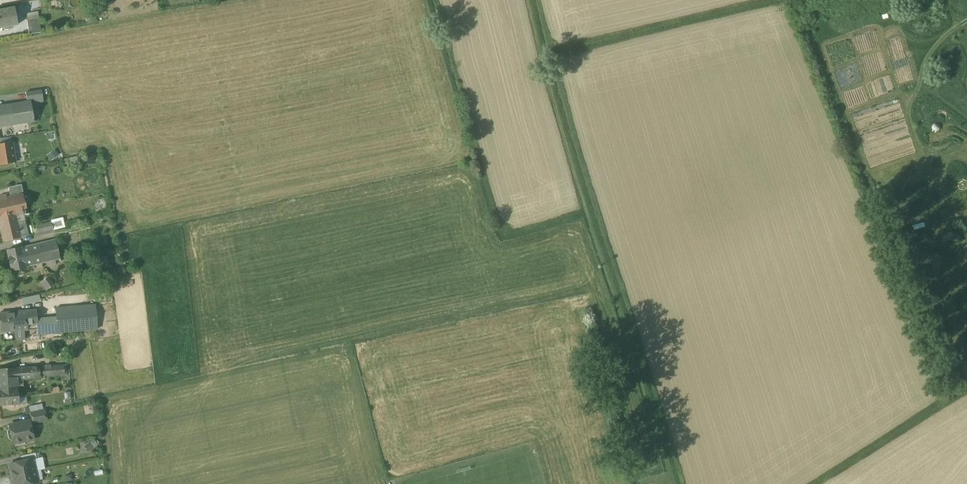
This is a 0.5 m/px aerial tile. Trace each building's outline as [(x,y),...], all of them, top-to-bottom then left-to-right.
[(0,10),(0,28),(17,25),(14,8),(0,10)] [(39,19),(27,21),(29,34),(41,32),(39,19)] [(42,90),(26,93),(27,100),(43,98),(42,90)] [(0,106),(0,127),(34,122),(30,101),(0,106)] [(0,145),(0,164),(15,162),(12,143),(0,145)] [(21,185),(8,188),(10,195),(23,192),(21,185)] [(0,200),(0,218),(14,214),(22,212),(22,213),(26,212),(22,195),(12,197),(0,200)] [(22,212),(14,214),(16,222),(24,220),(22,213),(22,212)] [(0,218),(0,223),(4,241),(20,238),(16,222),(14,214),(0,218)] [(51,222),(45,223),(47,232),(53,230),(51,222)] [(45,223),(33,226),(35,234),(47,232),(45,223)] [(55,239),(38,244),(42,263),(60,259),(55,239)] [(38,244),(21,248),(21,247),(7,250),(12,271),(26,268),(26,267),(42,263),(38,244)] [(22,296),(23,304),(40,302),(40,294),(22,296)] [(95,305),(56,309),(56,318),(58,333),(97,329),(95,305)] [(966,323),(966,308),(964,305),(951,314),(961,327),(966,323)] [(0,314),(0,331),(0,332),(28,330),(26,311),(0,314)] [(36,311),(26,311),(28,330),(38,329),(37,319),(36,311)] [(56,318),(37,319),(38,329),(38,334),(58,333),(56,318)] [(64,364),(39,366),(39,367),(39,377),(40,377),(64,375),(64,364)] [(0,370),(0,405),(19,404),(17,379),(40,378),(40,377),(39,377),(39,367),(0,370)] [(44,410),(31,413),(33,423),(47,420),(44,410)] [(29,421),(9,425),(10,428),(7,431),(9,438),(12,441),(13,443),(33,439),(29,421)] [(94,439),(86,444),(89,449),(97,444),(94,439)] [(35,452),(20,456),(21,461),(33,459),(33,462),(37,461),(35,452)] [(21,461),(9,464),(12,476),(35,471),(33,462),(33,459),(21,461)] [(12,476),(13,483),(30,483),(38,482),(35,471),(12,476)]
